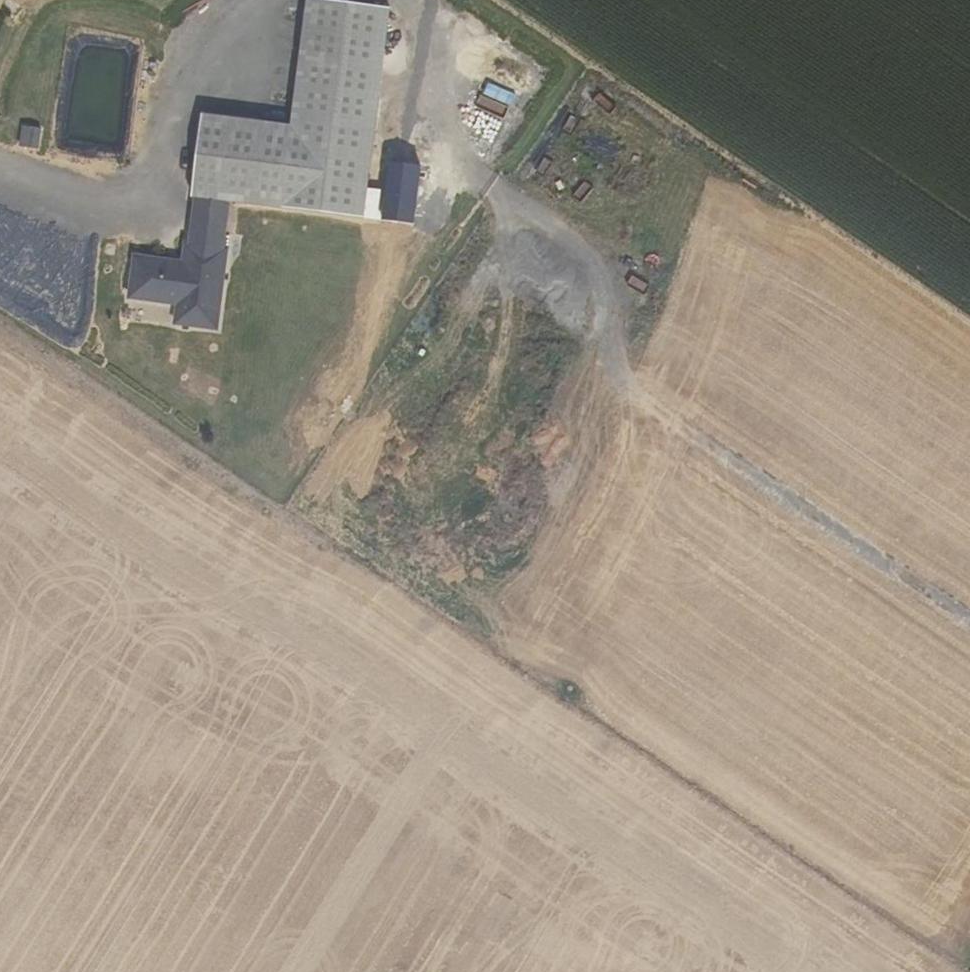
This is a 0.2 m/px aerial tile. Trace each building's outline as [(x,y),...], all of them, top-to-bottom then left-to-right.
[(339,0),(310,0),(299,120),(210,110),(189,261),(135,253),(132,299),(176,305),(175,324),(220,332),(228,248),(235,202),(370,219),(398,8),(339,0)]
